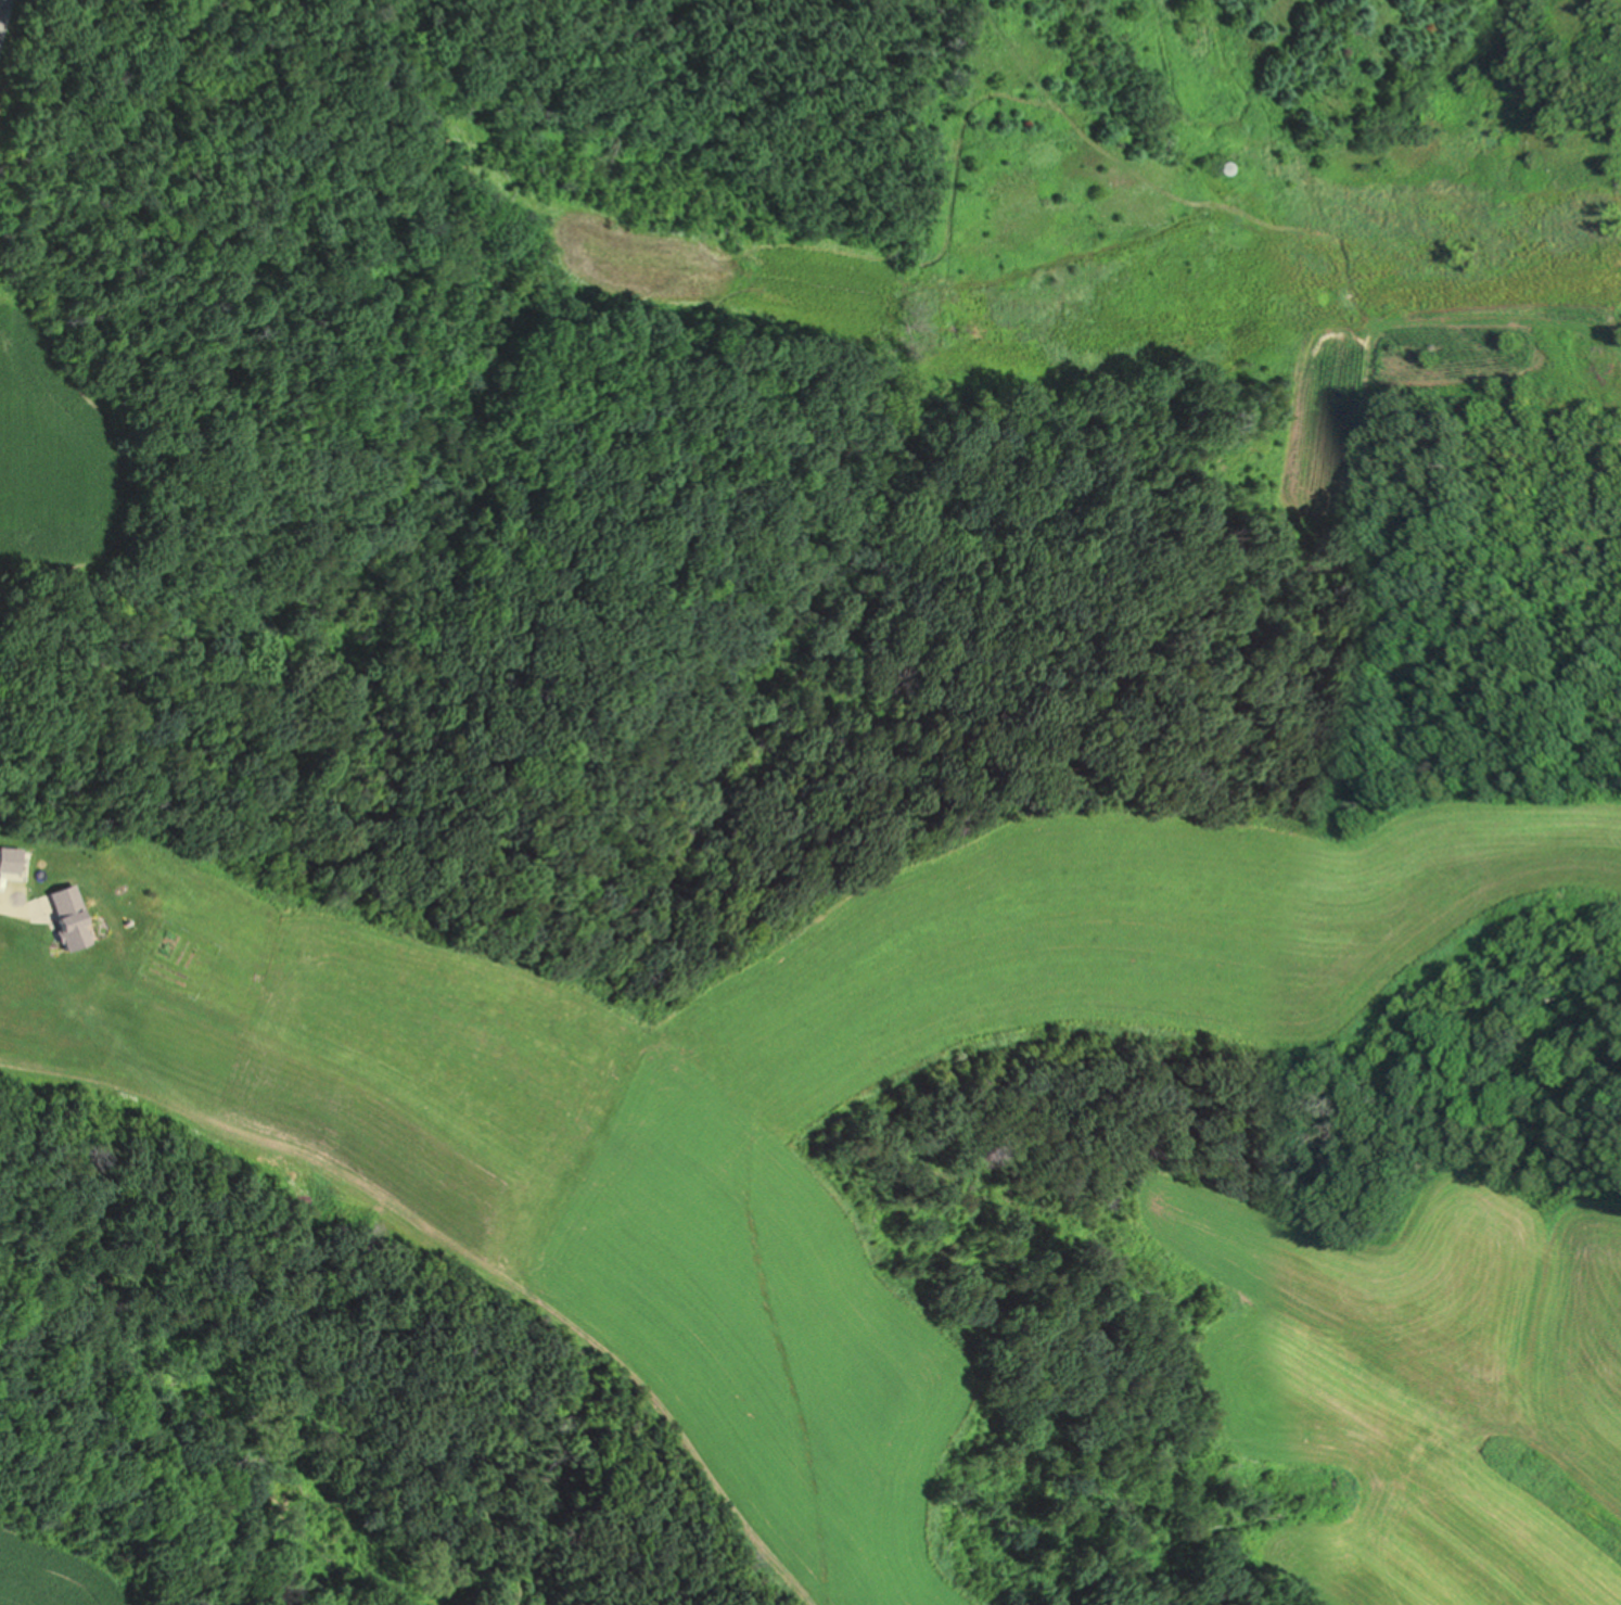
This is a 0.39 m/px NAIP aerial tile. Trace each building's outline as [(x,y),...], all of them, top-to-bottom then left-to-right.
[(46,892),(63,951),(90,943),(73,885),(46,892)]
